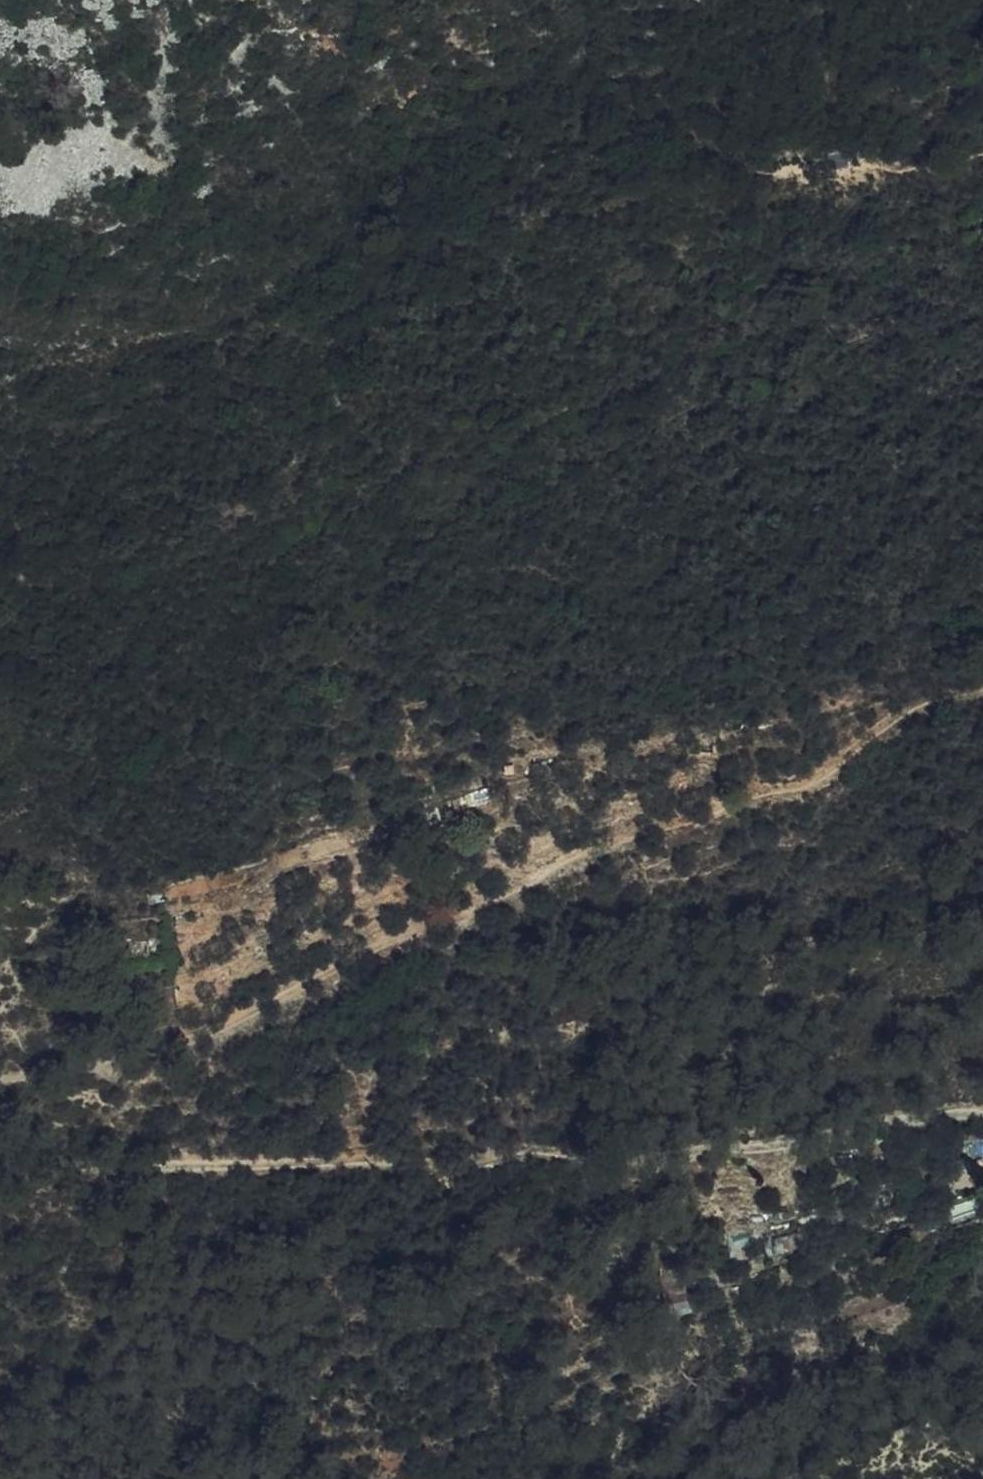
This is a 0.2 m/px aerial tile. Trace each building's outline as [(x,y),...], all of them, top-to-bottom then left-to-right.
[(850,168),(850,150),(828,151),(830,170),(850,168)] [(471,808),(468,797),(455,801),(458,812),(471,808)] [(504,797),(492,801),(495,808),(506,804),(504,797)] [(495,808),(492,801),(477,806),(481,817),(496,811),(495,808)] [(461,841),(458,832),(443,837),(446,846),(461,841)] [(150,955),(149,942),(124,943),(125,957),(150,955)]
